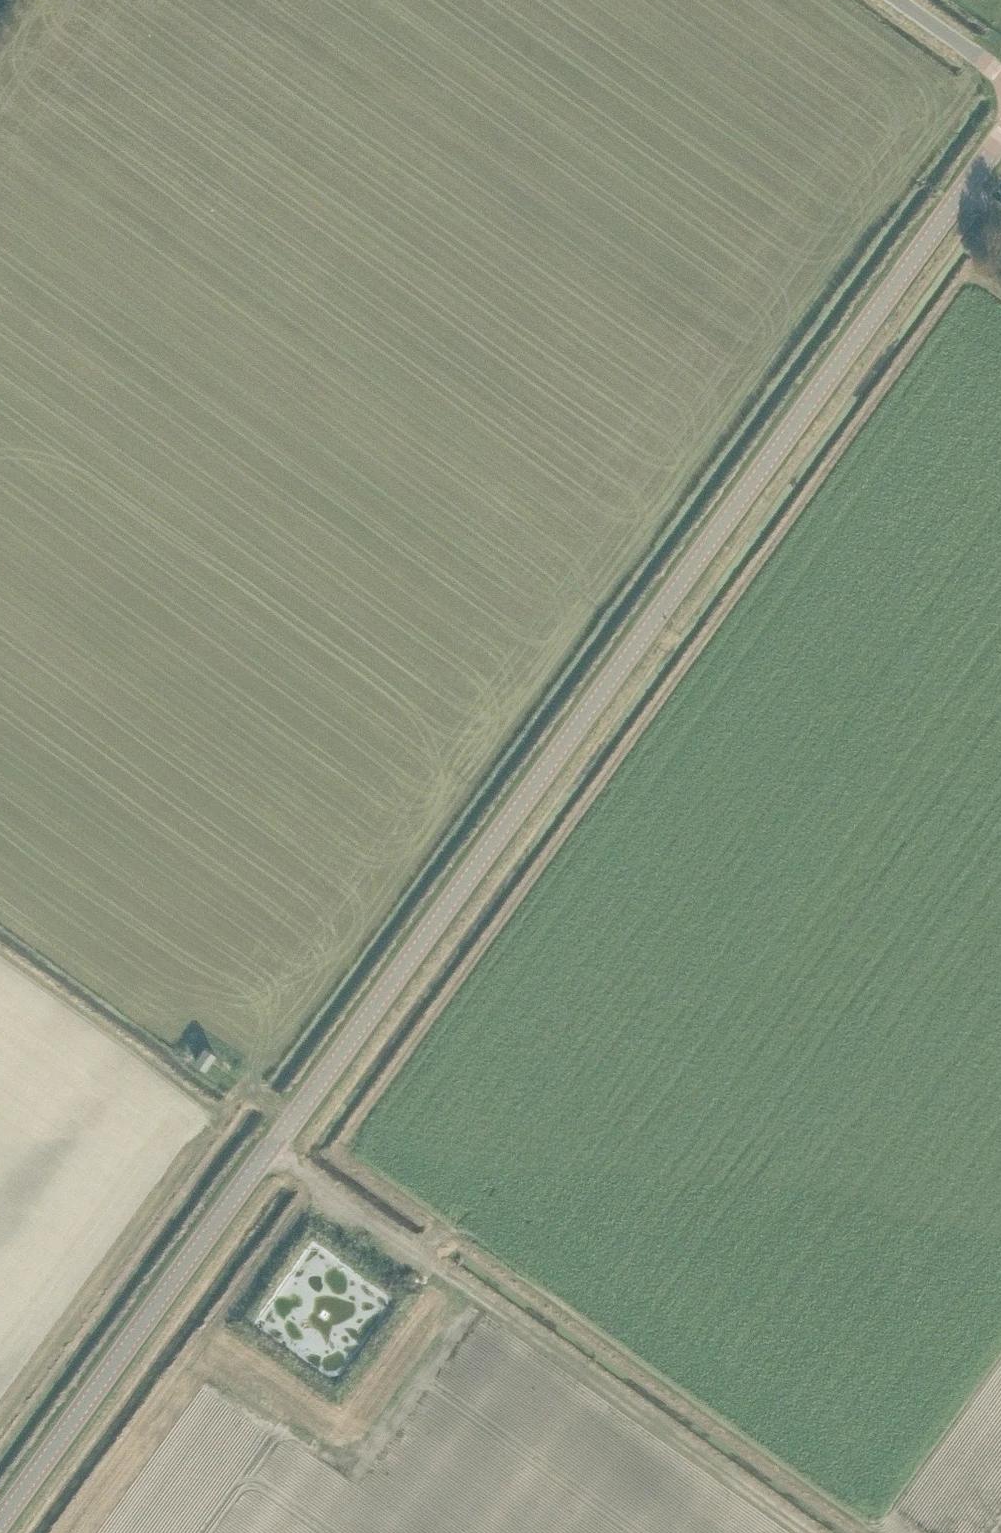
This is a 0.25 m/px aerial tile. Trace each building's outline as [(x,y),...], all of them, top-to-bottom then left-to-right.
[(205,1044),(195,1056),(204,1063),(214,1051),(205,1044)]
